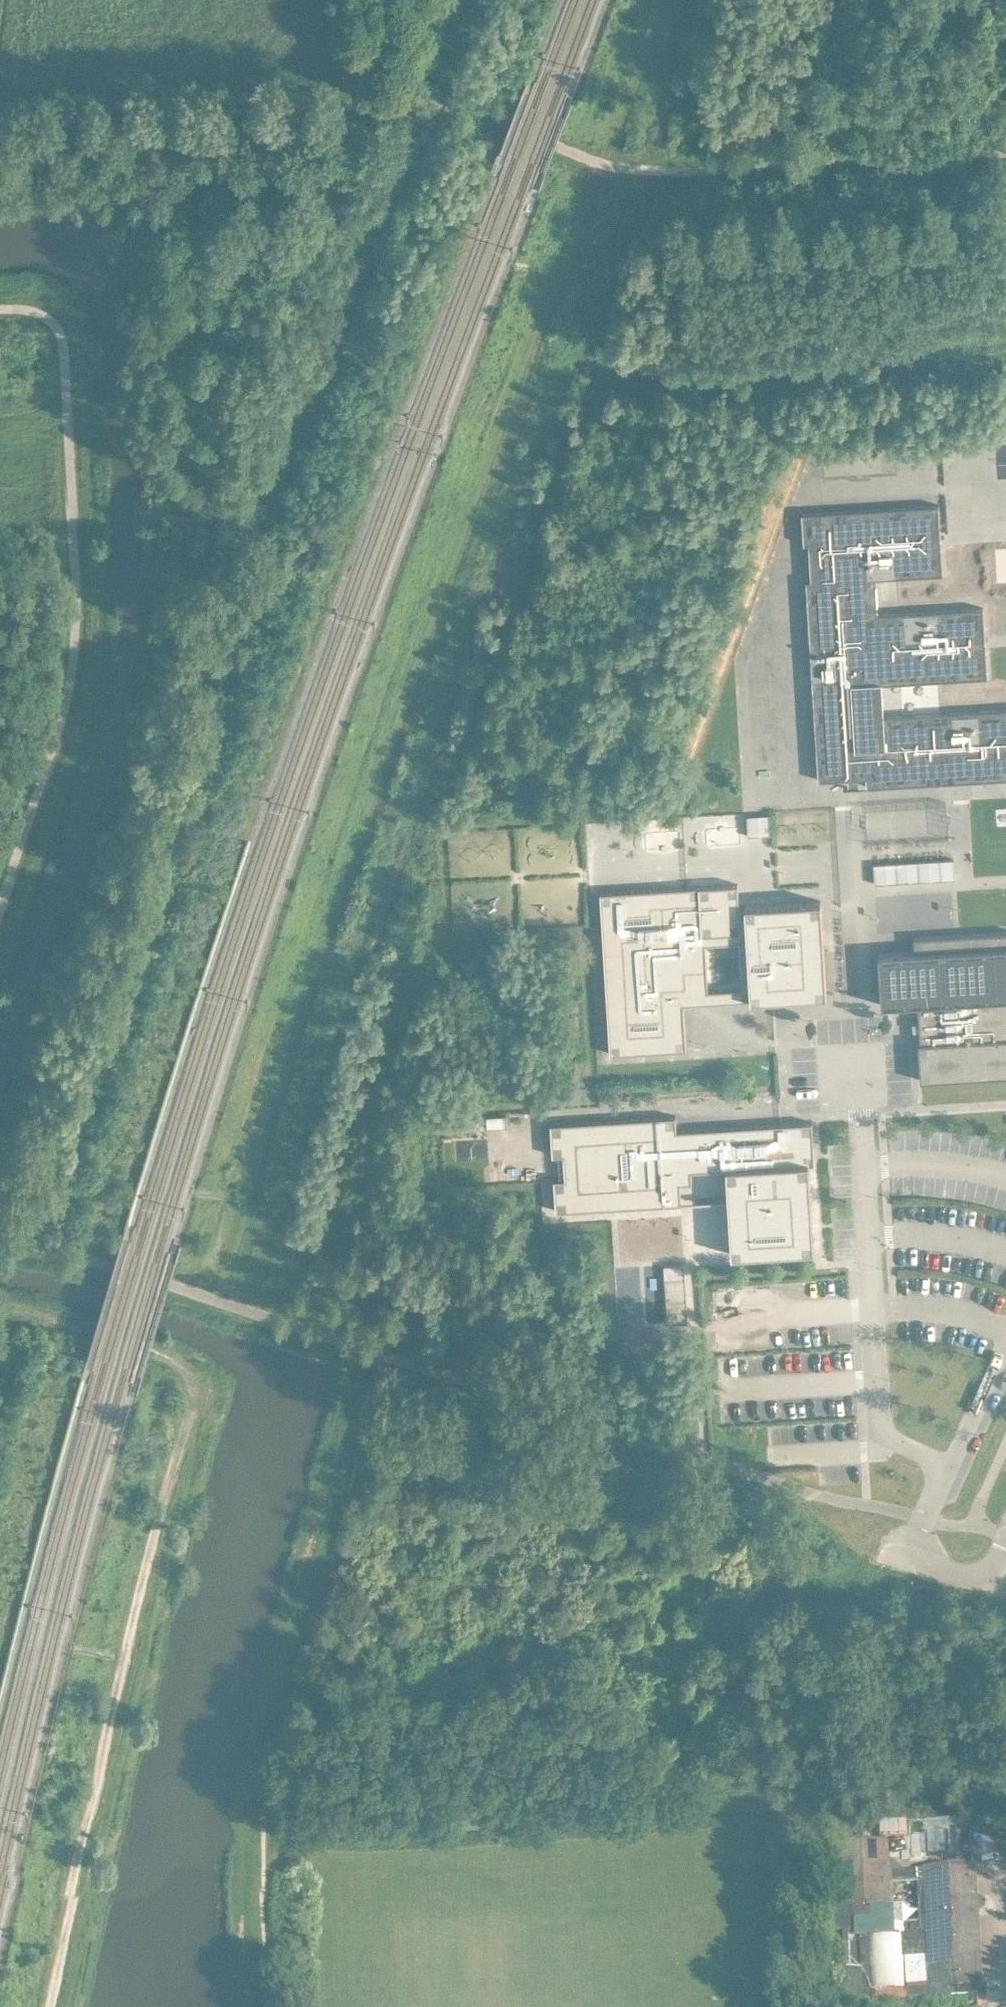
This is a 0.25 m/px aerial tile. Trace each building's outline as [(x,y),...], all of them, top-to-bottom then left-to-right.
[(807,524),(809,555),(814,554),(816,591),(812,591),(824,791),(871,788),(872,798),(1005,790),(1005,720),(890,728),(887,695),(993,688),(988,618),(883,625),(881,589),(948,585),(944,515),(807,524)] [(752,827),(753,847),(776,846),(775,826),(752,827)] [(606,903),(616,1065),(691,1060),(689,1014),(832,1006),(826,911),(750,916),(750,919),(744,919),(743,894),(606,903)] [(919,948),(920,962),(883,965),(886,1002),(887,1016),(923,1014),(925,1053),(923,1053),(926,1092),(1005,1087),(1005,943),(919,948)] [(681,1127),(556,1134),(558,1166),(569,1166),(570,1189),(559,1190),(561,1222),(686,1214),(685,1191),(695,1190),(696,1193),(697,1193),(697,1182),(732,1180),(737,1266),(819,1261),(814,1173),(810,1173),(809,1163),(819,1162),(817,1133),(682,1141),(681,1127)] [(669,1277),(673,1335),(693,1334),(689,1275),(669,1277)] [(845,1842),(848,1901),(892,1899),(891,1867),(890,1854),(889,1854),(889,1841),(889,1840),(845,1842)] [(868,1988),(938,1983),(983,1980),(979,1908),(986,1908),(985,1907),(975,1907),(975,1894),(985,1894),(985,1892),(978,1893),(977,1864),(932,1866),(891,1867),(892,1899),(848,1901),(850,1927),(853,1926),(856,1963),(846,1964),(848,1990),(868,1988)]
